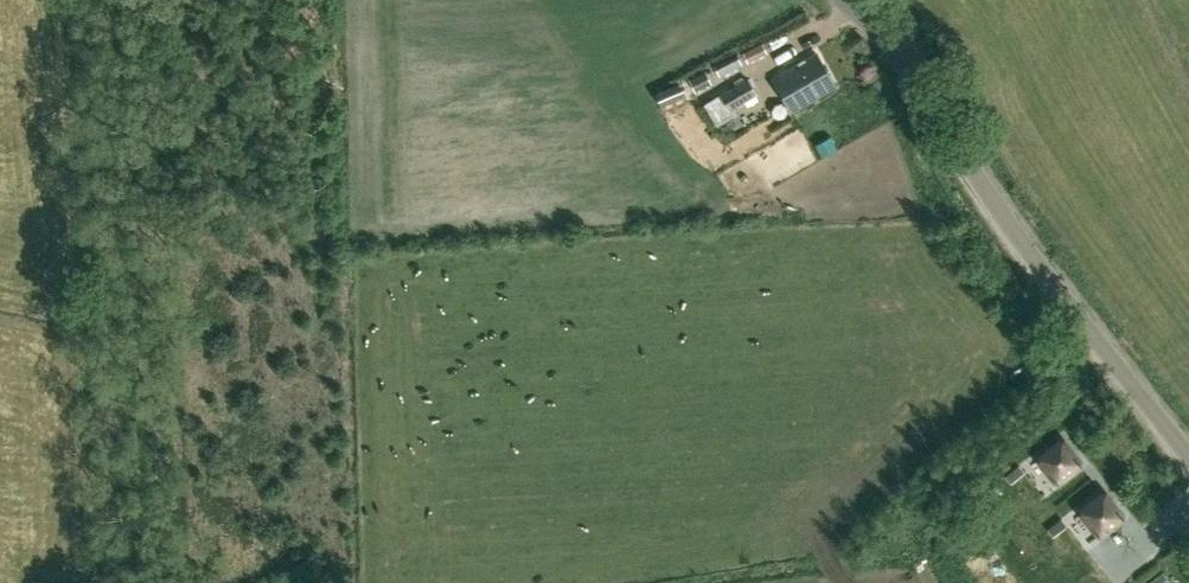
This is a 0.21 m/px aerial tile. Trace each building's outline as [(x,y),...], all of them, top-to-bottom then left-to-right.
[(791,110),(835,85),(816,52),(772,77),(791,110)] [(728,109),(758,93),(747,75),(719,92),(728,109)] [(1091,469),(1107,487),(1126,471),(1110,452),(1091,469)] [(1016,468),(1006,476),(1010,483),(1022,474),(1016,468)] [(1058,517),(1045,526),(1051,534),(1063,526),(1058,517)]
